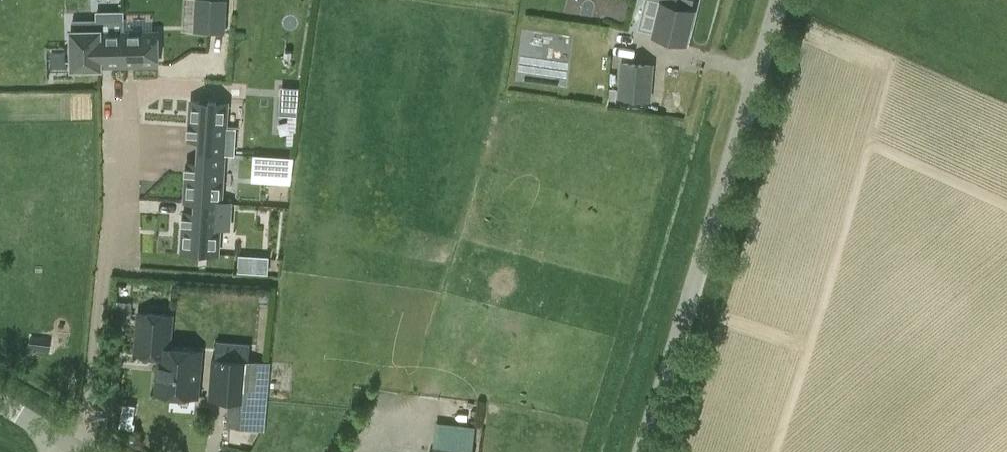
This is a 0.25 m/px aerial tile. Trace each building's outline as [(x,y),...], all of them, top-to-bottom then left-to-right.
[(226,1),(219,0),(197,0),(194,31),(223,33),(226,1)] [(682,7),(684,0),(644,0),(643,7),(647,8),(643,25),(656,29),(655,32),(685,40),(692,9),(682,7)] [(98,20),(73,21),(73,31),(72,31),(73,68),(101,67),(101,66),(125,65),(124,32),(99,32),(98,20)] [(124,32),(125,65),(158,64),(157,31),(153,31),(124,32)] [(619,96),(649,99),(652,64),(622,62),(619,96)] [(282,87),(281,115),(289,115),(298,116),(300,88),(282,87)] [(198,140),(197,153),(226,154),(235,155),(236,128),(228,127),(229,101),(189,98),(187,140),(198,140)] [(223,201),(226,154),(197,153),(197,160),(185,160),(183,199),(223,201)] [(291,160),(254,158),(253,184),(289,186),(291,160)] [(232,201),(223,201),(183,199),(183,202),(194,203),(194,210),(182,210),(180,252),(220,255),(222,229),(231,230),(232,201)] [(268,260),(238,258),(237,273),(267,275),(268,260)] [(196,397),(200,351),(168,348),(170,315),(137,312),(134,354),(158,356),(155,394),(196,397)] [(271,363),(216,356),(211,398),(236,400),(234,427),(227,426),(226,443),(244,445),(246,428),(265,430),(271,363)] [(474,445),(434,441),(433,451),(473,451),(474,445)]
